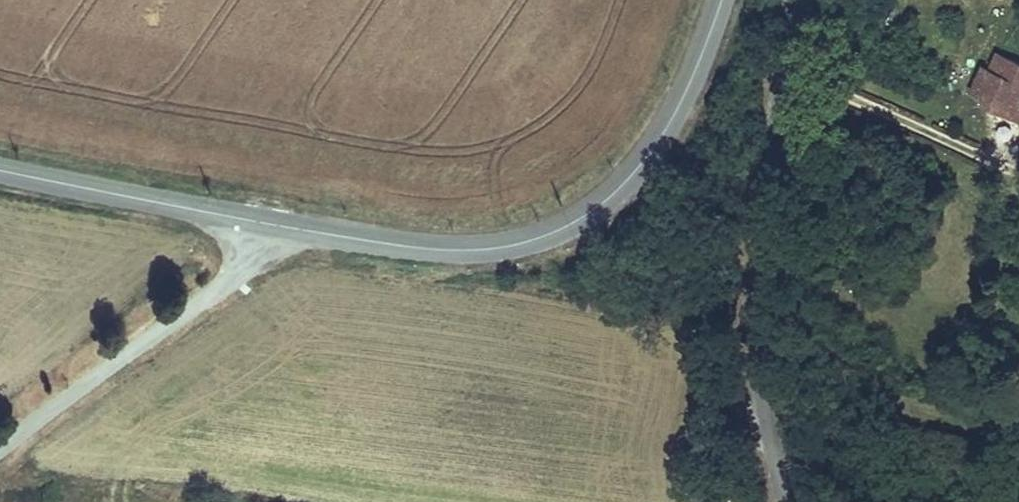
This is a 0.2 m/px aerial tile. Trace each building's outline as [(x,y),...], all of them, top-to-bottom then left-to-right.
[(991,71),(1003,77),(1011,59),(998,54),(991,71)] [(1011,59),(1003,77),(991,71),(983,68),(973,92),(986,97),(992,100),(990,106),(1018,119),(1018,62),(1011,59)] [(990,106),(992,100),(986,97),(983,103),(990,106)]
